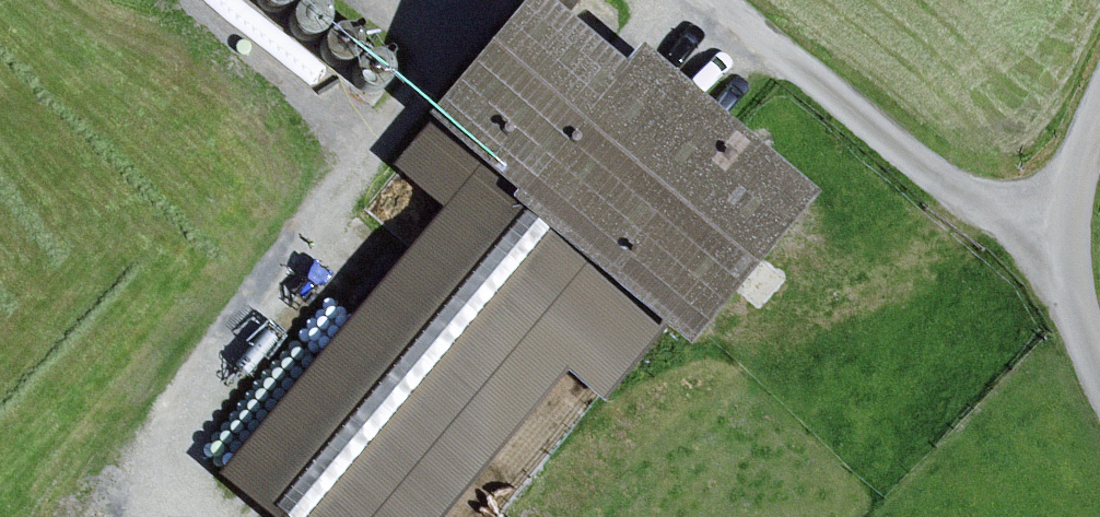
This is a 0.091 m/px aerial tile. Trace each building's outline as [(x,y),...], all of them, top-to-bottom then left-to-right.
[(399,160),(453,205),(227,472),(281,516),(431,516),(570,353),(611,386),(670,316),(702,343),(826,196),(653,50),(638,66),(559,0),(534,0),(399,160)] [(267,16),(273,17),(279,15),(284,12),(288,7),(290,1),(290,0),(254,0),(254,5),(257,10),(262,14),(267,16)] [(293,43),(299,45),(305,45),(310,44),(316,41),(319,36),(321,30),(321,24),(319,18),(315,13),(310,10),(304,9),(298,9),(292,12),(288,17),(286,22),(285,28),(286,34),(289,39),(293,43)] [(327,66),(332,68),(338,69),(344,67),(349,64),(353,59),(355,54),(355,47),(353,42),(349,37),(344,33),(338,32),(331,33),(326,36),(322,40),(319,45),(318,51),(320,57),(322,62),(327,66)] [(358,92),(363,94),(369,95),(375,93),(380,90),(384,85),(386,80),(386,73),(384,68),(380,63),(375,60),(369,58),(363,59),(357,62),(353,66),(350,71),(349,77),(351,83),(354,88),(358,92)]
